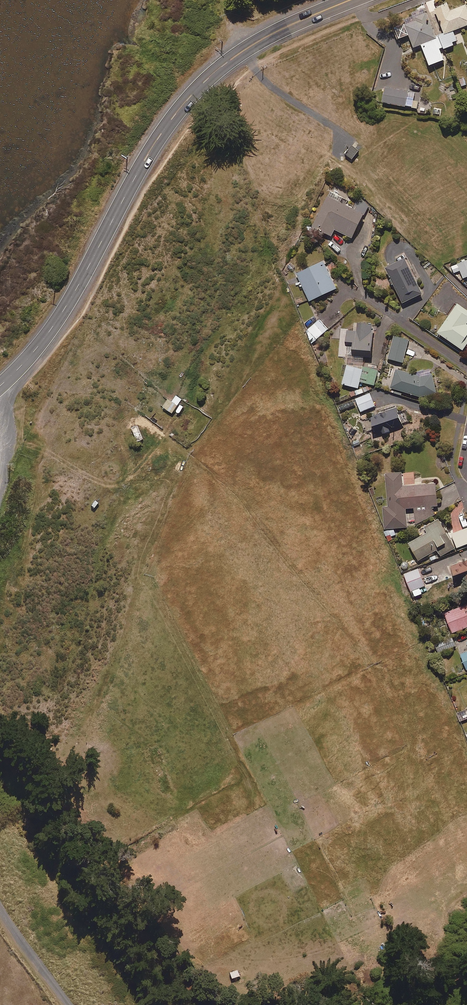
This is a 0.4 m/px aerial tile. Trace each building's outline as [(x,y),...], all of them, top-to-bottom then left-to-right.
[(444,47),(444,49),(454,45),(453,42),(457,41),(453,31),(466,26),(466,7),(466,5),(451,11),(448,4),(431,11),(440,35),(439,35),(444,47)] [(436,36),(426,10),(414,15),(404,19),(405,23),(393,27),(397,40),(409,35),(414,47),(422,44),(430,65),(444,60),(440,49),(444,47),(439,35),(436,36)] [(413,101),(415,92),(385,87),(382,102),(418,109),(419,102),(413,101)] [(431,113),(430,103),(422,104),(423,113),(431,113)] [(351,159),(358,151),(352,146),(349,150),(345,154),(351,159)] [(347,202),(348,200),(331,191),(313,227),(331,236),(335,229),(352,238),(369,204),(358,199),(354,206),(347,202)] [(402,303),(423,293),(405,258),(385,268),(402,303)] [(466,277),(466,261),(451,267),(454,273),(460,271),(463,279),(466,277)] [(336,289),(324,262),(297,274),(309,302),(336,289)] [(464,351),(466,346),(466,310),(458,304),(438,333),(464,351)] [(328,330),(319,319),(305,331),(312,345),(328,330)] [(346,345),(353,346),(352,356),(364,357),(371,358),(375,325),(355,323),(354,332),(347,331),(346,345)] [(403,362),(409,340),(394,336),(388,359),(403,362)] [(358,388),(360,382),(363,369),(347,365),(342,384),(358,388)] [(364,366),(363,369),(360,382),(375,386),(379,370),(364,366)] [(419,397),(436,394),(432,368),(417,372),(418,375),(416,376),(397,370),(391,388),(419,397)] [(376,407),(370,393),(355,399),(361,413),(376,407)] [(172,414),(177,406),(168,399),(162,408),(172,414)] [(399,412),(397,408),(371,417),(378,437),(404,428),(402,424),(410,421),(406,410),(399,412)] [(436,484),(403,487),(402,473),(386,474),(388,507),(383,507),(385,530),(393,529),(396,529),(396,528),(408,528),(406,509),(413,509),(415,525),(436,517),(432,507),(438,506),(436,484)] [(409,543),(419,561),(428,556),(431,562),(438,558),(435,552),(437,550),(441,557),(455,548),(439,520),(424,528),(427,533),(409,543)] [(452,534),(457,548),(466,544),(466,528),(452,534)] [(393,537),(396,537),(395,530),(389,531),(384,531),(385,541),(393,540),(393,537)] [(450,566),(454,577),(466,573),(466,560),(450,566)] [(420,588),(425,586),(418,569),(404,575),(414,598),(422,594),(420,588)] [(444,614),(452,634),(466,628),(466,604),(444,614)] [(441,655),(457,645),(452,637),(436,647),(441,655)] [(466,670),(466,642),(461,645),(462,649),(459,650),(466,670)]
